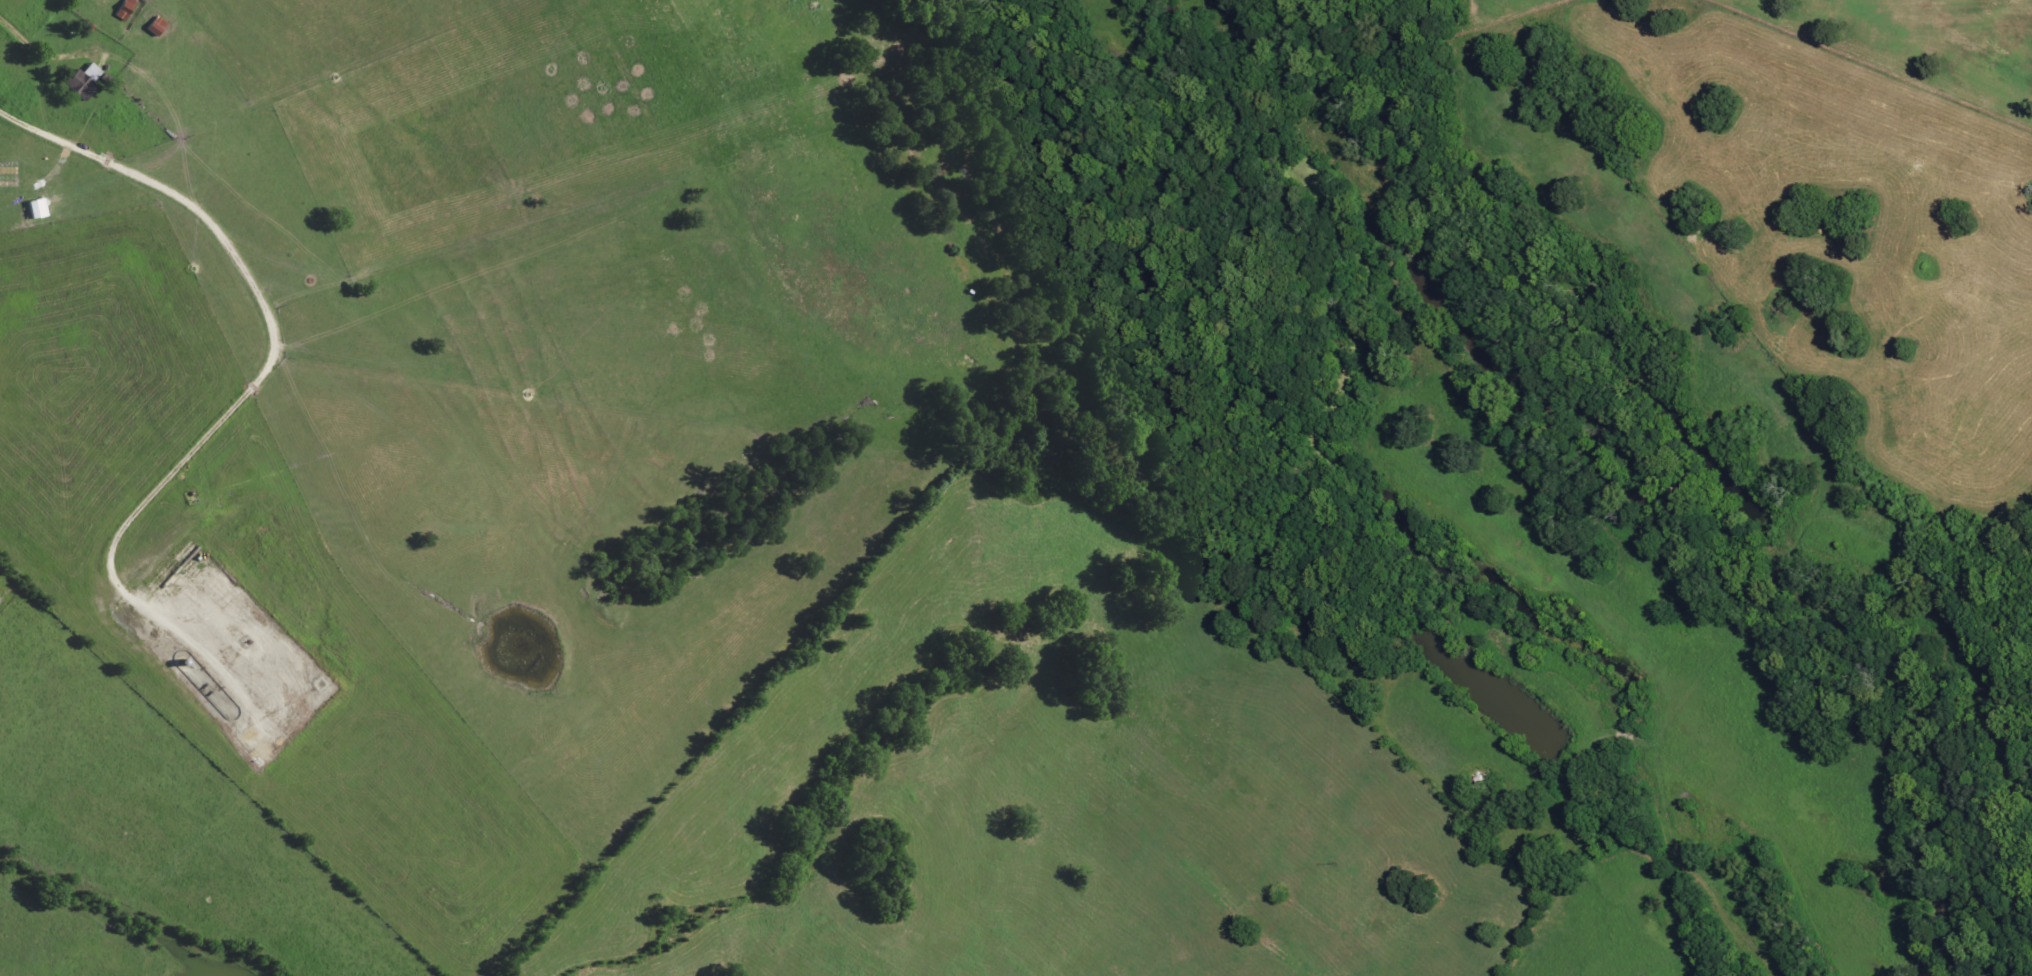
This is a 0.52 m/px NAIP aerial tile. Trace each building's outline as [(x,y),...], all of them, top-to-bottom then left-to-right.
[(132,12),(122,7),(117,17),(127,22),(132,12)] [(160,38),(169,24),(157,17),(149,31),(160,38)] [(66,85),(86,104),(99,89),(94,84),(104,74),(93,64),(83,74),(79,71),(66,85)] [(29,203),(33,220),(49,217),(45,199),(29,203)]
